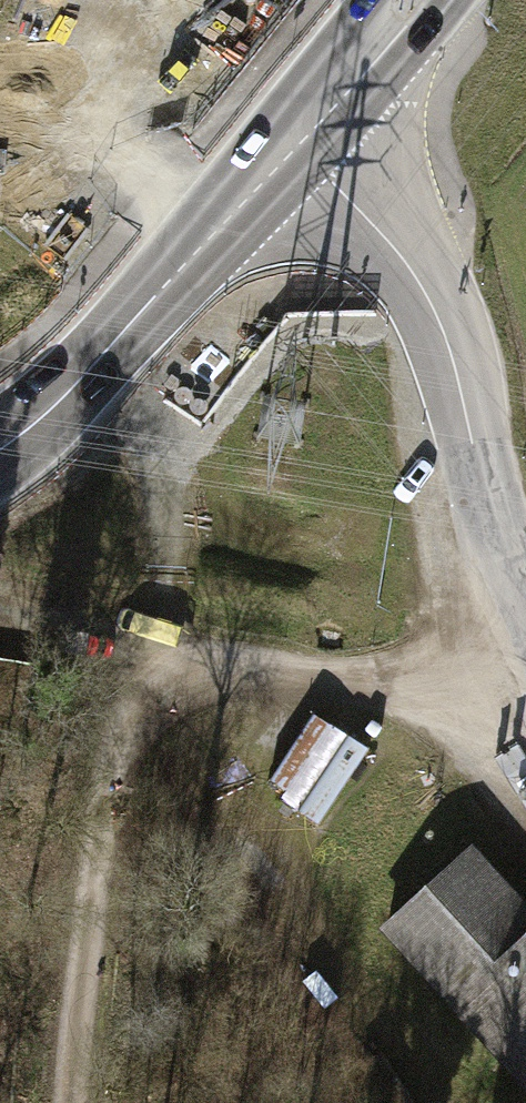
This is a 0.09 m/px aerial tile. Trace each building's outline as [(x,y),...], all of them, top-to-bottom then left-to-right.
[(328,822),(370,734),(321,711),(280,800),(328,822)] [(466,861),(396,923),(525,1067),(525,927),(466,861)]
